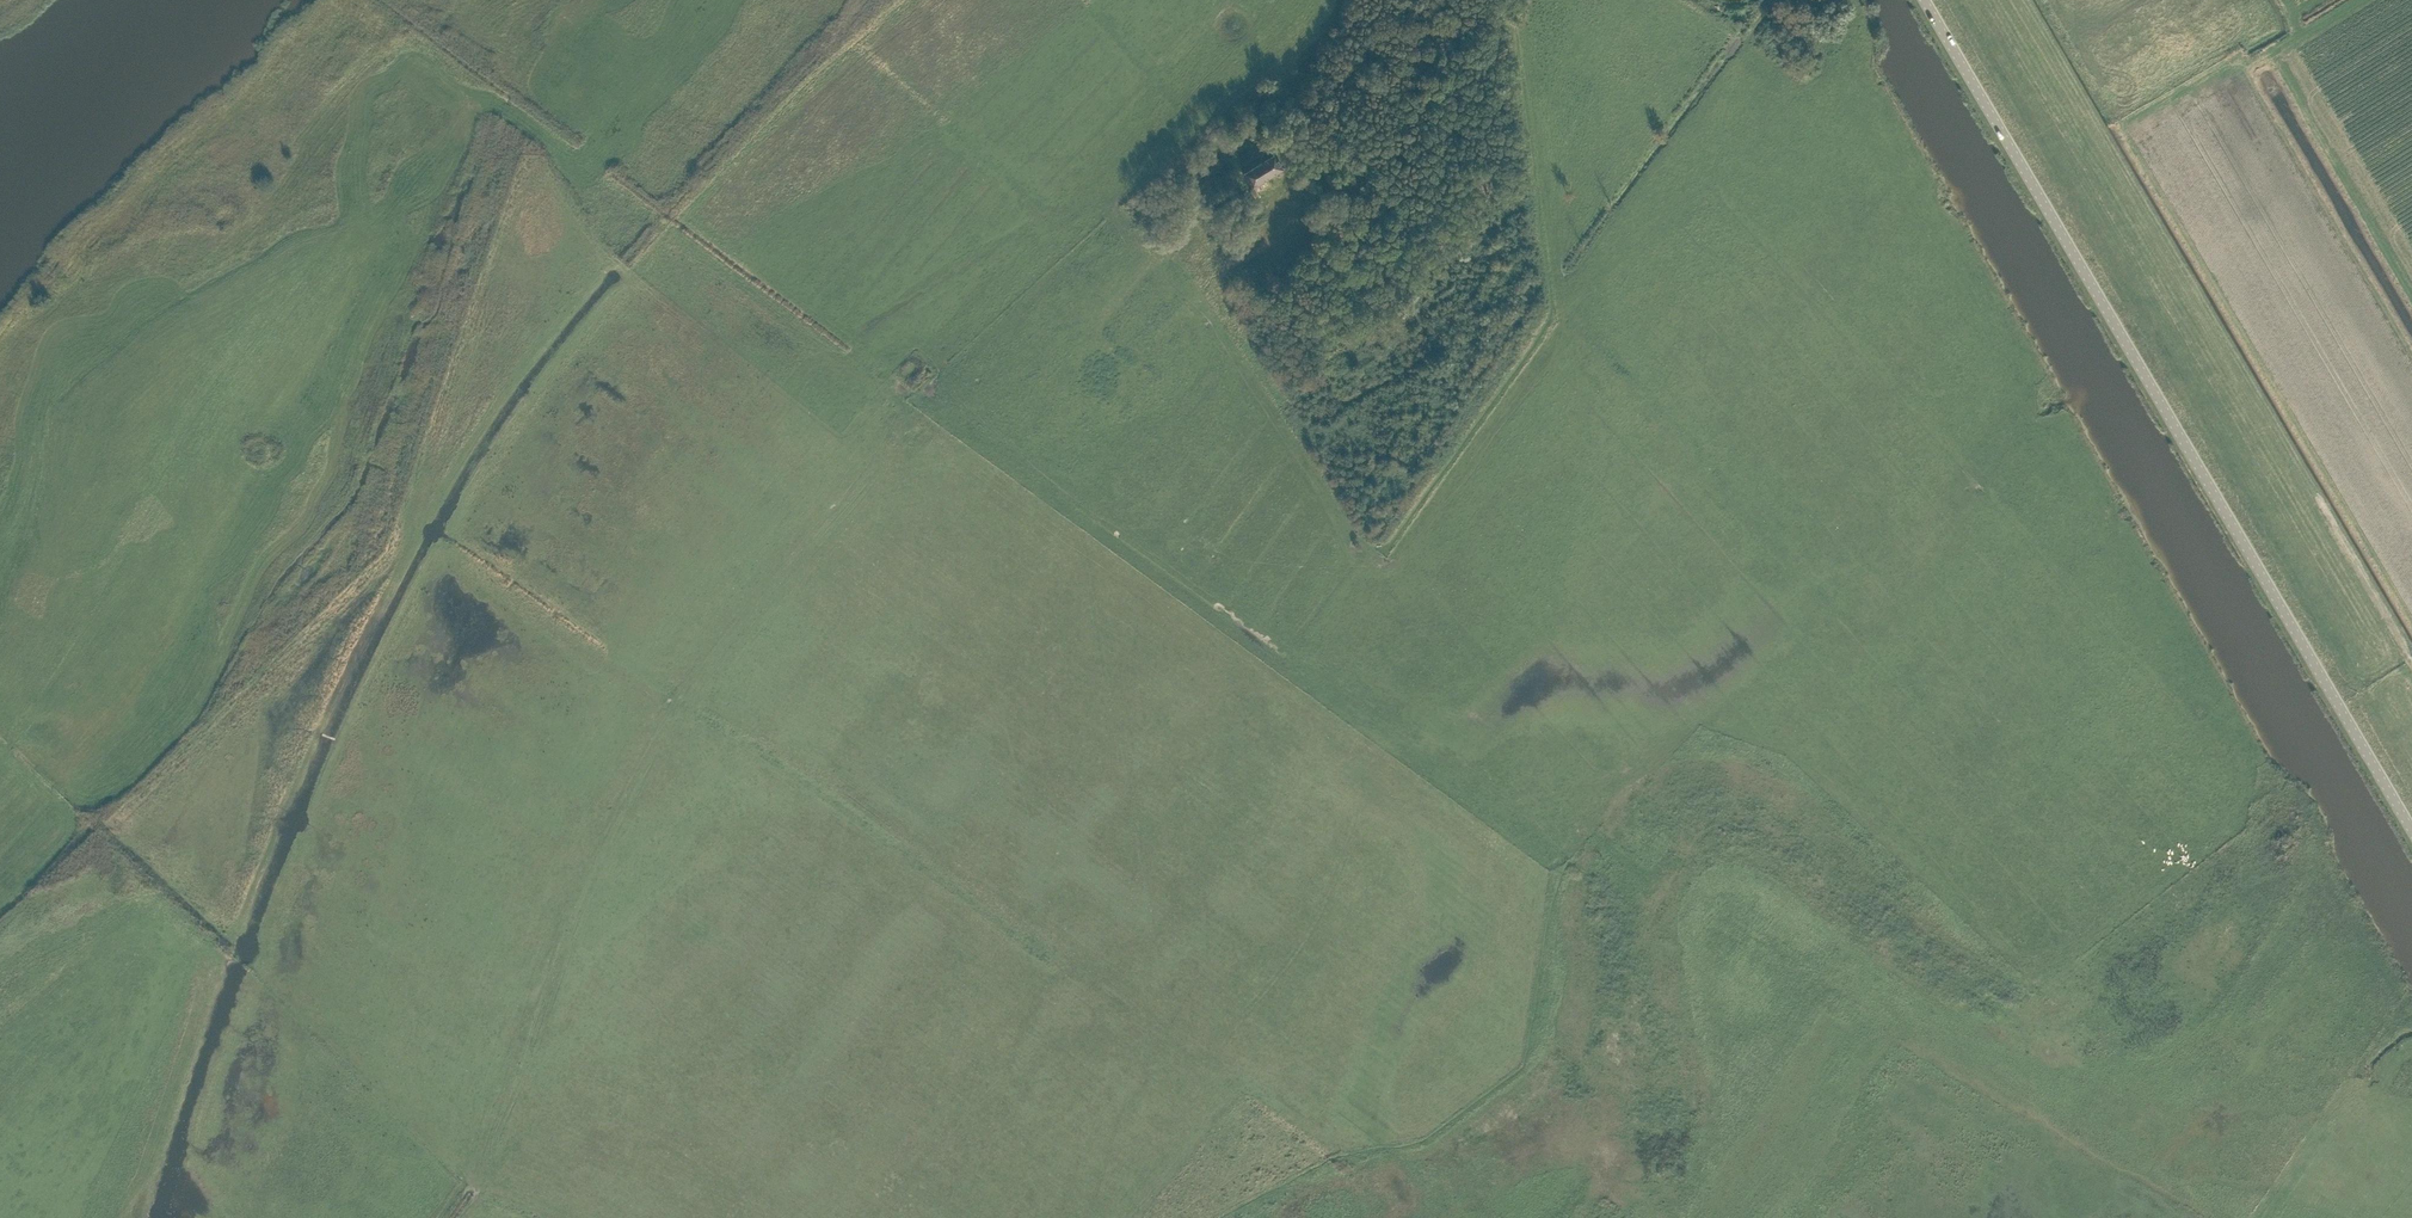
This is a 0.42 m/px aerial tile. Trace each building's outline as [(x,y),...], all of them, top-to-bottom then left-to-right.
[(1275,154),(1244,173),(1252,188),(1284,169),(1275,154)] [(1325,161),(1318,166),(1323,173),(1330,168),(1325,161)]
